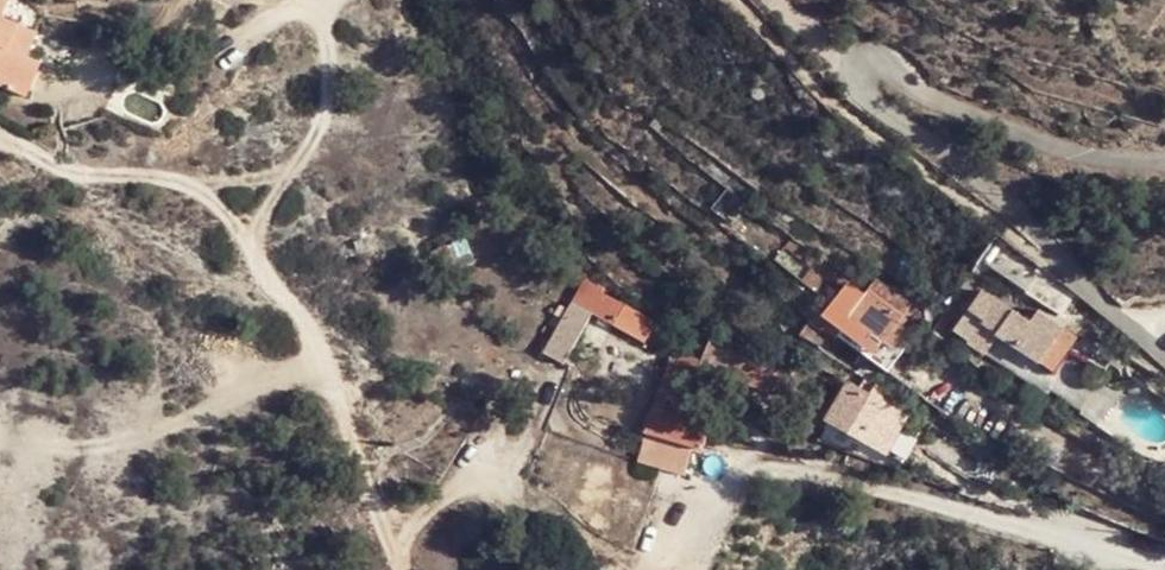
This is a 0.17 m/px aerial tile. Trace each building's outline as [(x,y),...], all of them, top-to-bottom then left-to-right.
[(3,16),(9,2),(4,0),(0,0),(0,49),(19,57),(31,28),(3,16)] [(22,91),(34,63),(19,57),(0,49),(0,82),(22,91)] [(595,299),(592,270),(589,268),(545,338),(564,348),(595,299)] [(592,270),(595,299),(645,329),(659,308),(592,270)] [(1027,284),(1060,306),(1068,294),(1036,270),(1027,284)] [(964,298),(981,310),(993,295),(996,290),(976,278),(964,298)] [(864,353),(870,356),(903,313),(868,288),(848,311),(855,317),(839,335),(853,346),(859,349),(864,353)] [(981,310),(964,335),(979,346),(997,323),(1040,355),(1053,334),(1049,332),(1026,317),(993,295),(981,310)] [(1049,332),(1062,314),(1037,298),(1026,317),(1049,332)] [(1053,334),(1040,355),(1052,362),(1078,325),(1062,314),(1049,332),(1053,334)] [(718,376),(762,393),(775,372),(734,345),(718,376)] [(859,349),(853,346),(841,358),(855,369),(864,353),(859,349)] [(825,418),(885,447),(903,414),(844,385),(825,418)] [(709,427),(651,412),(644,440),(695,452),(696,450),(700,452),(703,450),(709,427)] [(691,479),(695,452),(644,440),(639,467),(691,479)]
